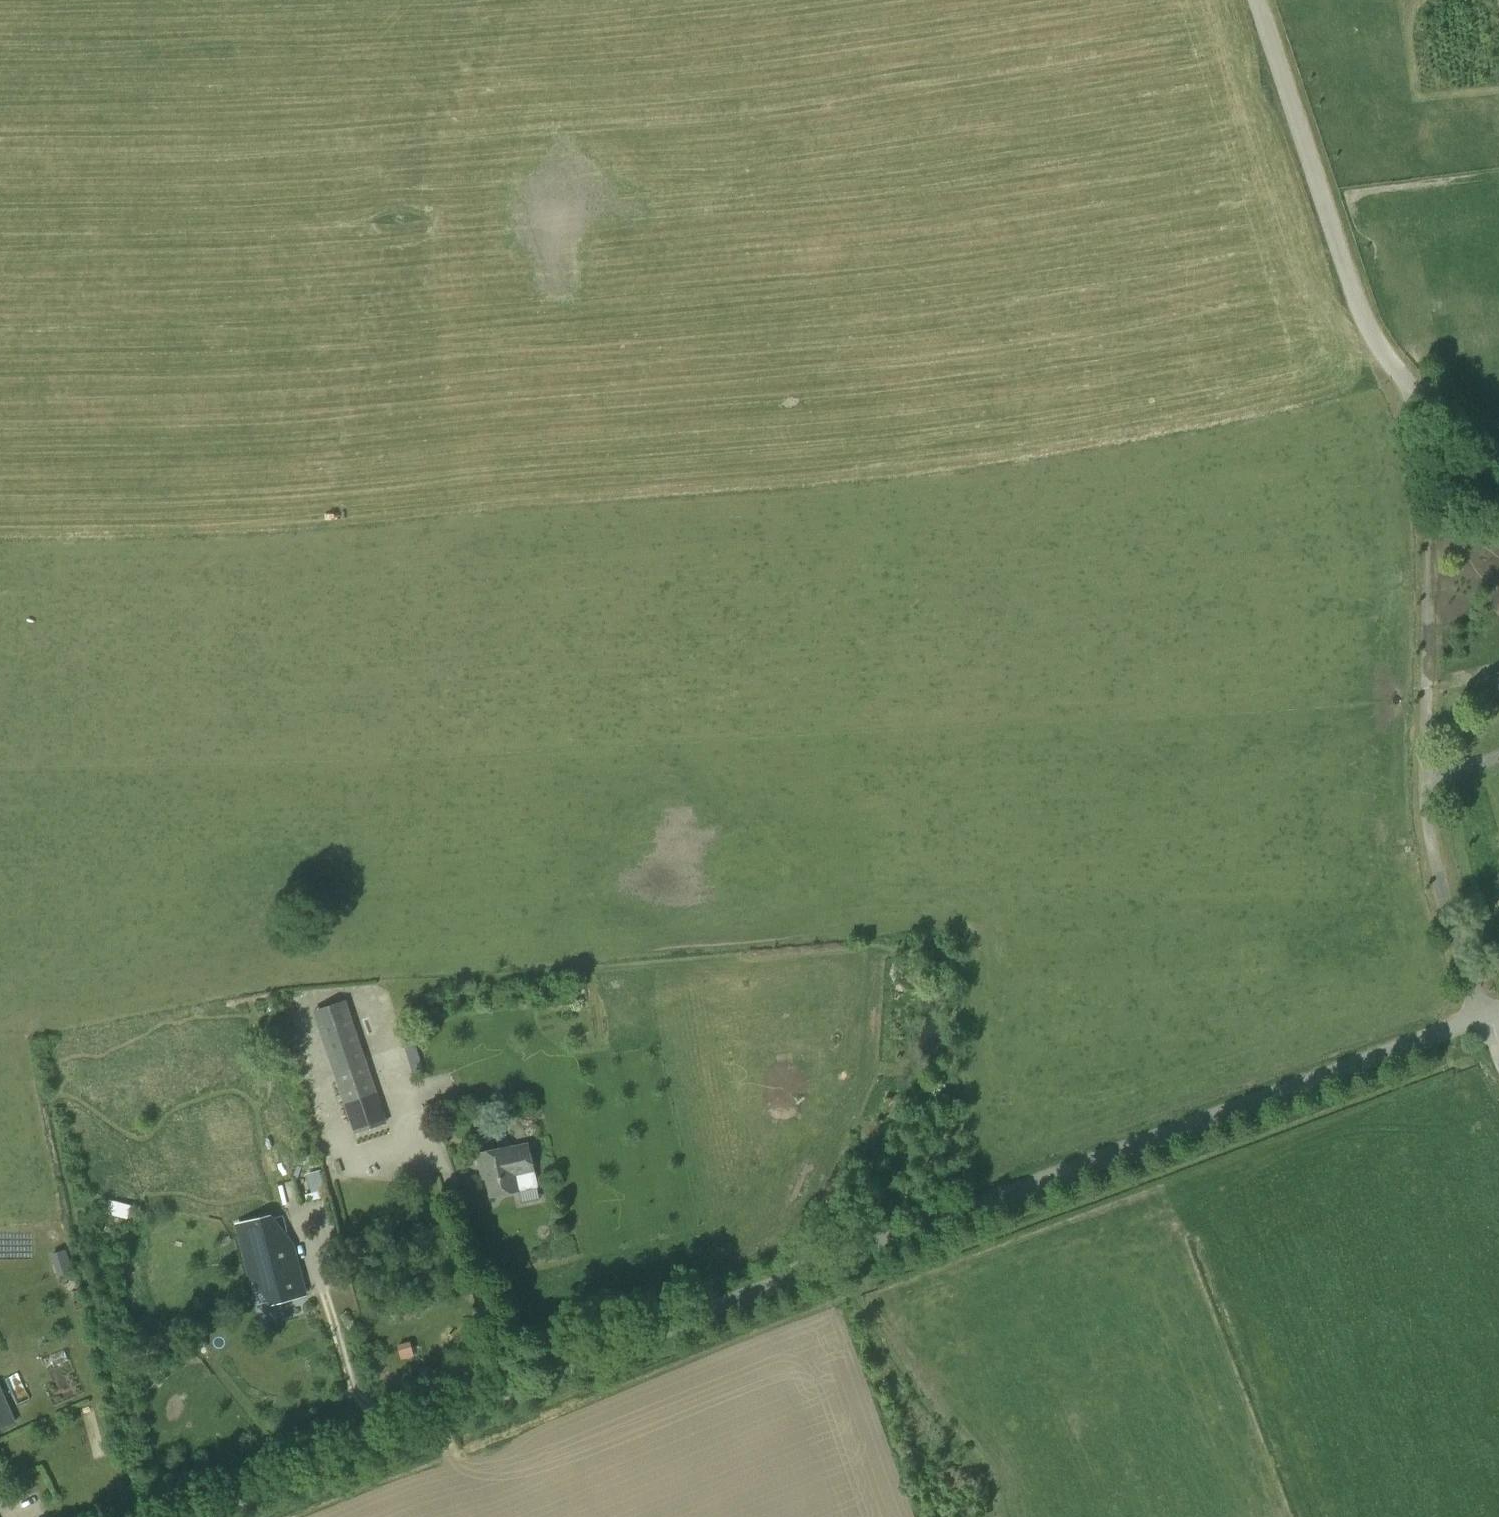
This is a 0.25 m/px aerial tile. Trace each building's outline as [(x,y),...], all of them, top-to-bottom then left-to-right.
[(354,1133),(385,1122),(344,1000),(314,1011),(354,1133)] [(475,1127),(489,1123),(486,1111),(472,1115),(475,1127)] [(510,1147),(478,1154),(482,1172),(485,1171),(491,1197),(537,1186),(528,1145),(510,1149),(510,1147)] [(327,1196),(320,1169),(306,1173),(311,1192),(305,1194),(307,1201),(327,1196)] [(294,1177),(280,1181),(287,1206),(301,1202),(294,1177)] [(270,1212),(234,1222),(248,1274),(271,1303),(307,1295),(294,1244),(270,1212)] [(55,1250),(60,1271),(75,1268),(70,1246),(55,1250)] [(16,1422),(0,1384),(0,1428),(16,1422)]
